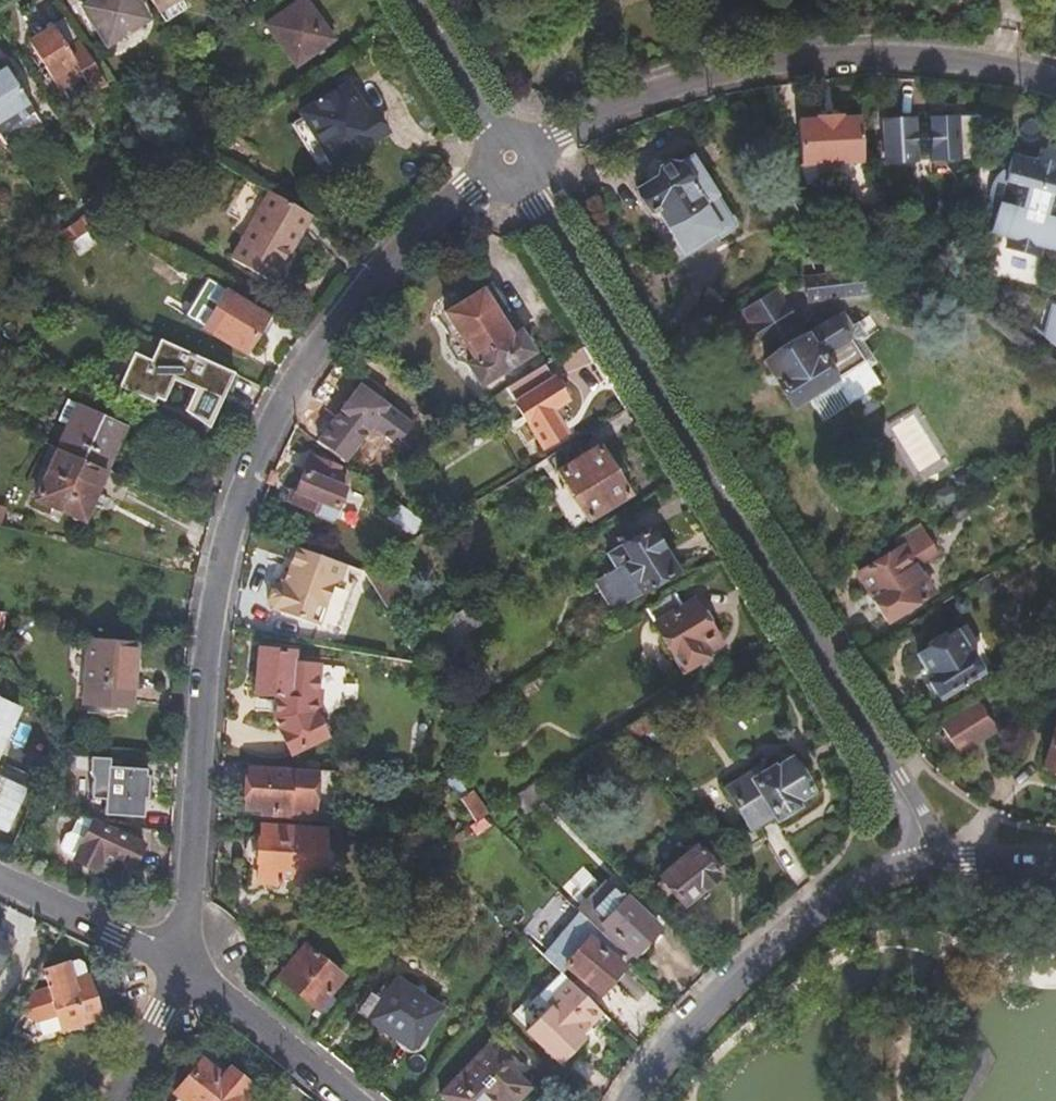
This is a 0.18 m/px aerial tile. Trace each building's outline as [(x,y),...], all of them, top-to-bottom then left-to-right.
[(146,19),(135,0),(92,0),(83,6),(107,44),(146,19)] [(158,11),(174,0),(152,0),(158,11)] [(305,0),(301,0),(267,25),(295,66),(332,40),(305,0)] [(105,83),(66,19),(30,41),(59,90),(82,75),(92,91),(105,83)] [(0,60),(0,135),(35,112),(2,59),(0,60)] [(333,165),(384,132),(372,111),(365,115),(346,85),(301,114),(333,165)] [(863,161),(861,122),(861,119),(841,120),(841,117),(817,118),(817,122),(797,123),(799,164),(805,184),(824,182),(830,162),(863,161)] [(927,121),(921,121),(915,121),(915,119),(883,120),(885,161),(915,160),(914,140),(927,140),(927,121)] [(928,159),(927,140),(914,140),(915,160),(922,159),(928,159)] [(714,194),(691,156),(637,190),(649,211),(656,207),(683,252),(726,225),(709,197),(714,194)] [(1010,159),(1005,178),(998,206),(990,236),(1055,253),(1055,171),(1010,159)] [(995,203),(998,206),(1005,178),(1004,178),(1002,179),(998,182),(995,186),(993,190),(993,195),(993,199),(994,200),(994,201),(995,203)] [(289,246),(308,213),(271,192),(231,258),(264,277),(284,243),(289,246)] [(68,244),(106,218),(98,207),(61,233),(68,244)] [(824,258),(825,271),(848,269),(847,256),(824,258)] [(825,271),(813,273),(803,274),(805,298),(868,290),(866,266),(848,269),(825,271)] [(479,385),(532,352),(519,330),(509,336),(497,314),(505,309),(491,285),(444,313),(471,359),(466,363),(479,385)] [(243,353),(266,313),(225,288),(202,328),(243,353)] [(747,309),(776,356),(800,339),(771,293),(747,309)] [(1047,306),(1040,334),(1055,346),(1055,309),(1047,306)] [(800,339),(776,356),(768,361),(796,405),(809,395),(825,420),(880,382),(837,315),(819,328),(813,319),(807,323),(812,331),(800,339)] [(208,421),(231,371),(157,337),(147,358),(136,352),(120,387),(155,403),(157,398),(165,401),(175,380),(196,390),(187,411),(208,421)] [(564,399),(543,364),(506,387),(515,401),(514,403),(541,447),(565,432),(551,408),(564,399)] [(109,419),(116,399),(89,387),(81,406),(77,404),(68,423),(58,446),(106,468),(124,426),(109,419)] [(68,423),(77,404),(77,403),(67,399),(58,418),(68,423)] [(629,495),(589,431),(548,456),(587,520),(629,495)] [(83,521),(106,468),(58,446),(35,499),(83,521)] [(297,491),(292,503),(315,513),(314,516),(330,522),(343,488),(331,483),(337,466),(311,455),(297,491)] [(956,481),(963,494),(976,486),(969,473),(956,481)] [(933,495),(940,507),(961,495),(955,483),(933,495)] [(285,500),(292,503),(297,491),(290,488),(285,500)] [(906,543),(902,545),(911,560),(913,559),(923,564),(935,556),(915,523),(899,532),(906,543)] [(634,596),(676,570),(649,526),(606,552),(616,568),(594,581),(611,608),(633,594),(634,596)] [(911,560),(902,545),(857,572),(884,620),(930,592),(911,560)] [(345,563),(295,547),(288,570),(294,572),(290,586),(284,584),(279,583),(278,586),(271,589),(268,600),(271,607),(271,609),(321,624),(333,584),(341,579),(345,563)] [(363,569),(386,607),(398,599),(377,561),(363,569)] [(294,572),(288,570),(284,584),(290,586),(294,572)] [(994,576),(982,583),(988,593),(999,586),(994,576)] [(679,606),(671,593),(646,608),(653,621),(652,622),(682,671),(707,656),(701,645),(715,636),(691,598),(679,606)] [(979,672),(955,630),(943,638),(940,633),(926,642),(928,646),(915,654),(929,678),(926,679),(938,699),(979,672)] [(133,642),(86,639),(83,703),(129,705),(133,642)] [(275,693),(273,711),(316,715),(318,666),(293,664),(293,651),(258,647),(255,691),(275,693)] [(18,709),(0,701),(0,748),(18,709)] [(671,717),(663,703),(620,729),(628,743),(671,717)] [(965,704),(929,724),(947,756),(982,734),(965,704)] [(316,715),(273,711),(273,719),(288,755),(325,740),(328,732),(322,719),(316,715)] [(1041,766),(1055,771),(1055,720),(1041,766)] [(628,743),(620,729),(584,751),(592,766),(628,743)] [(145,775),(145,768),(129,767),(105,766),(105,757),(88,755),(86,773),(90,780),(89,797),(103,797),(102,814),(143,816),(144,797),(147,797),(148,775),(145,775)] [(795,802),(810,792),(789,757),(774,767),(772,764),(759,773),(755,767),(724,787),(750,830),(772,816),(774,820),(797,805),(795,802)] [(337,771),(294,767),(294,771),(250,768),(247,810),(260,811),(260,814),(333,820),(337,771)] [(5,824),(22,787),(0,777),(0,822),(5,824)] [(545,800),(532,785),(513,797),(524,814),(545,800)] [(470,792),(458,800),(475,822),(483,817),(487,815),(470,792)] [(32,804),(43,806),(45,797),(36,796),(32,804)] [(27,820),(37,825),(44,810),(34,805),(27,820)] [(75,857),(93,822),(78,815),(70,829),(64,832),(58,843),(60,849),(75,857)] [(143,844),(95,820),(93,822),(75,857),(74,858),(96,869),(99,863),(111,869),(116,858),(131,866),(143,844)] [(320,826),(260,821),(256,882),(279,884),(279,876),(297,878),(296,884),(307,884),(315,880),(320,826)] [(728,861),(707,836),(694,848),(694,847),(660,876),(682,903),(717,874),(715,871),(728,861)] [(576,910),(625,960),(631,953),(633,954),(658,929),(620,891),(618,893),(606,880),(576,910)] [(595,996),(622,967),(589,934),(562,964),(595,996)] [(316,1008),(341,977),(303,946),(279,977),(316,1008)] [(78,959),(39,972),(19,1013),(24,1015),(18,1030),(33,1038),(100,1017),(83,962),(78,959)] [(570,982),(559,972),(539,993),(550,1004),(570,982)] [(440,1007),(396,978),(381,999),(368,1019),(411,1050),(440,1007)] [(575,1031),(597,1008),(570,982),(550,1004),(527,1028),(558,1059),(579,1036),(575,1031)] [(359,1013),(368,1019),(381,999),(373,993),(359,1013)] [(486,1046),(441,1093),(449,1100),(498,1100),(499,1100),(515,1100),(528,1087),(486,1046)] [(260,1090),(230,1066),(222,1076),(201,1058),(173,1093),(178,1097),(175,1100),(251,1100),(260,1090)]
